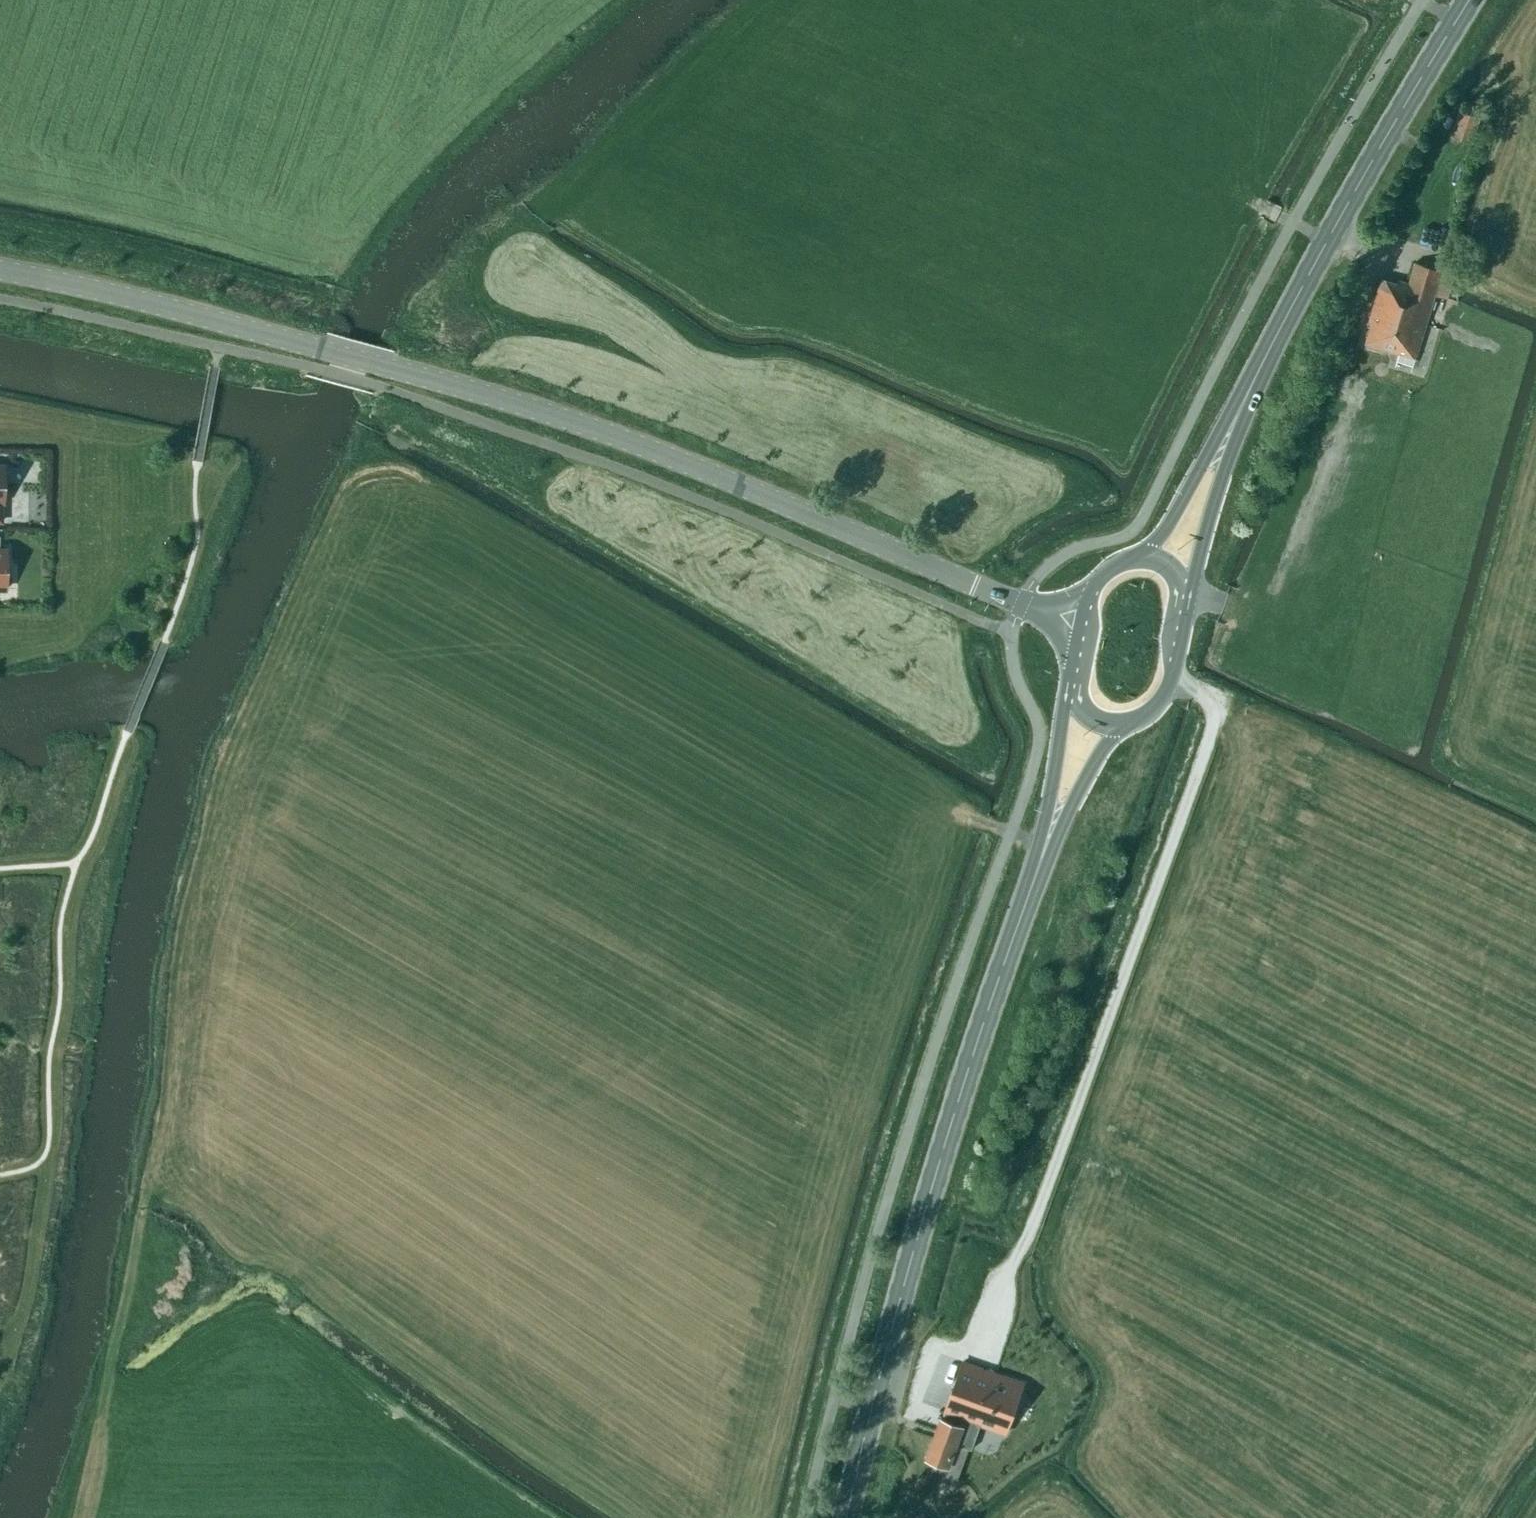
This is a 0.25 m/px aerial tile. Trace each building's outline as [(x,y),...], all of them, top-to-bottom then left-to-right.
[(1366,343),(1399,353),(1415,358),(1435,295),(1442,271),(1416,263),(1409,284),(1398,280),(1397,283),(1382,279),(1369,324),(1372,324),(1366,343)] [(1454,273),(1443,271),(1442,270),(1442,271),(1435,295),(1448,298),(1454,273)] [(981,1424),(1005,1433),(1023,1383),(963,1362),(945,1411),(947,1412),(945,1419),(942,1418),(928,1458),(937,1461),(932,1474),(954,1482),(970,1438),(975,1440),(981,1424)]
